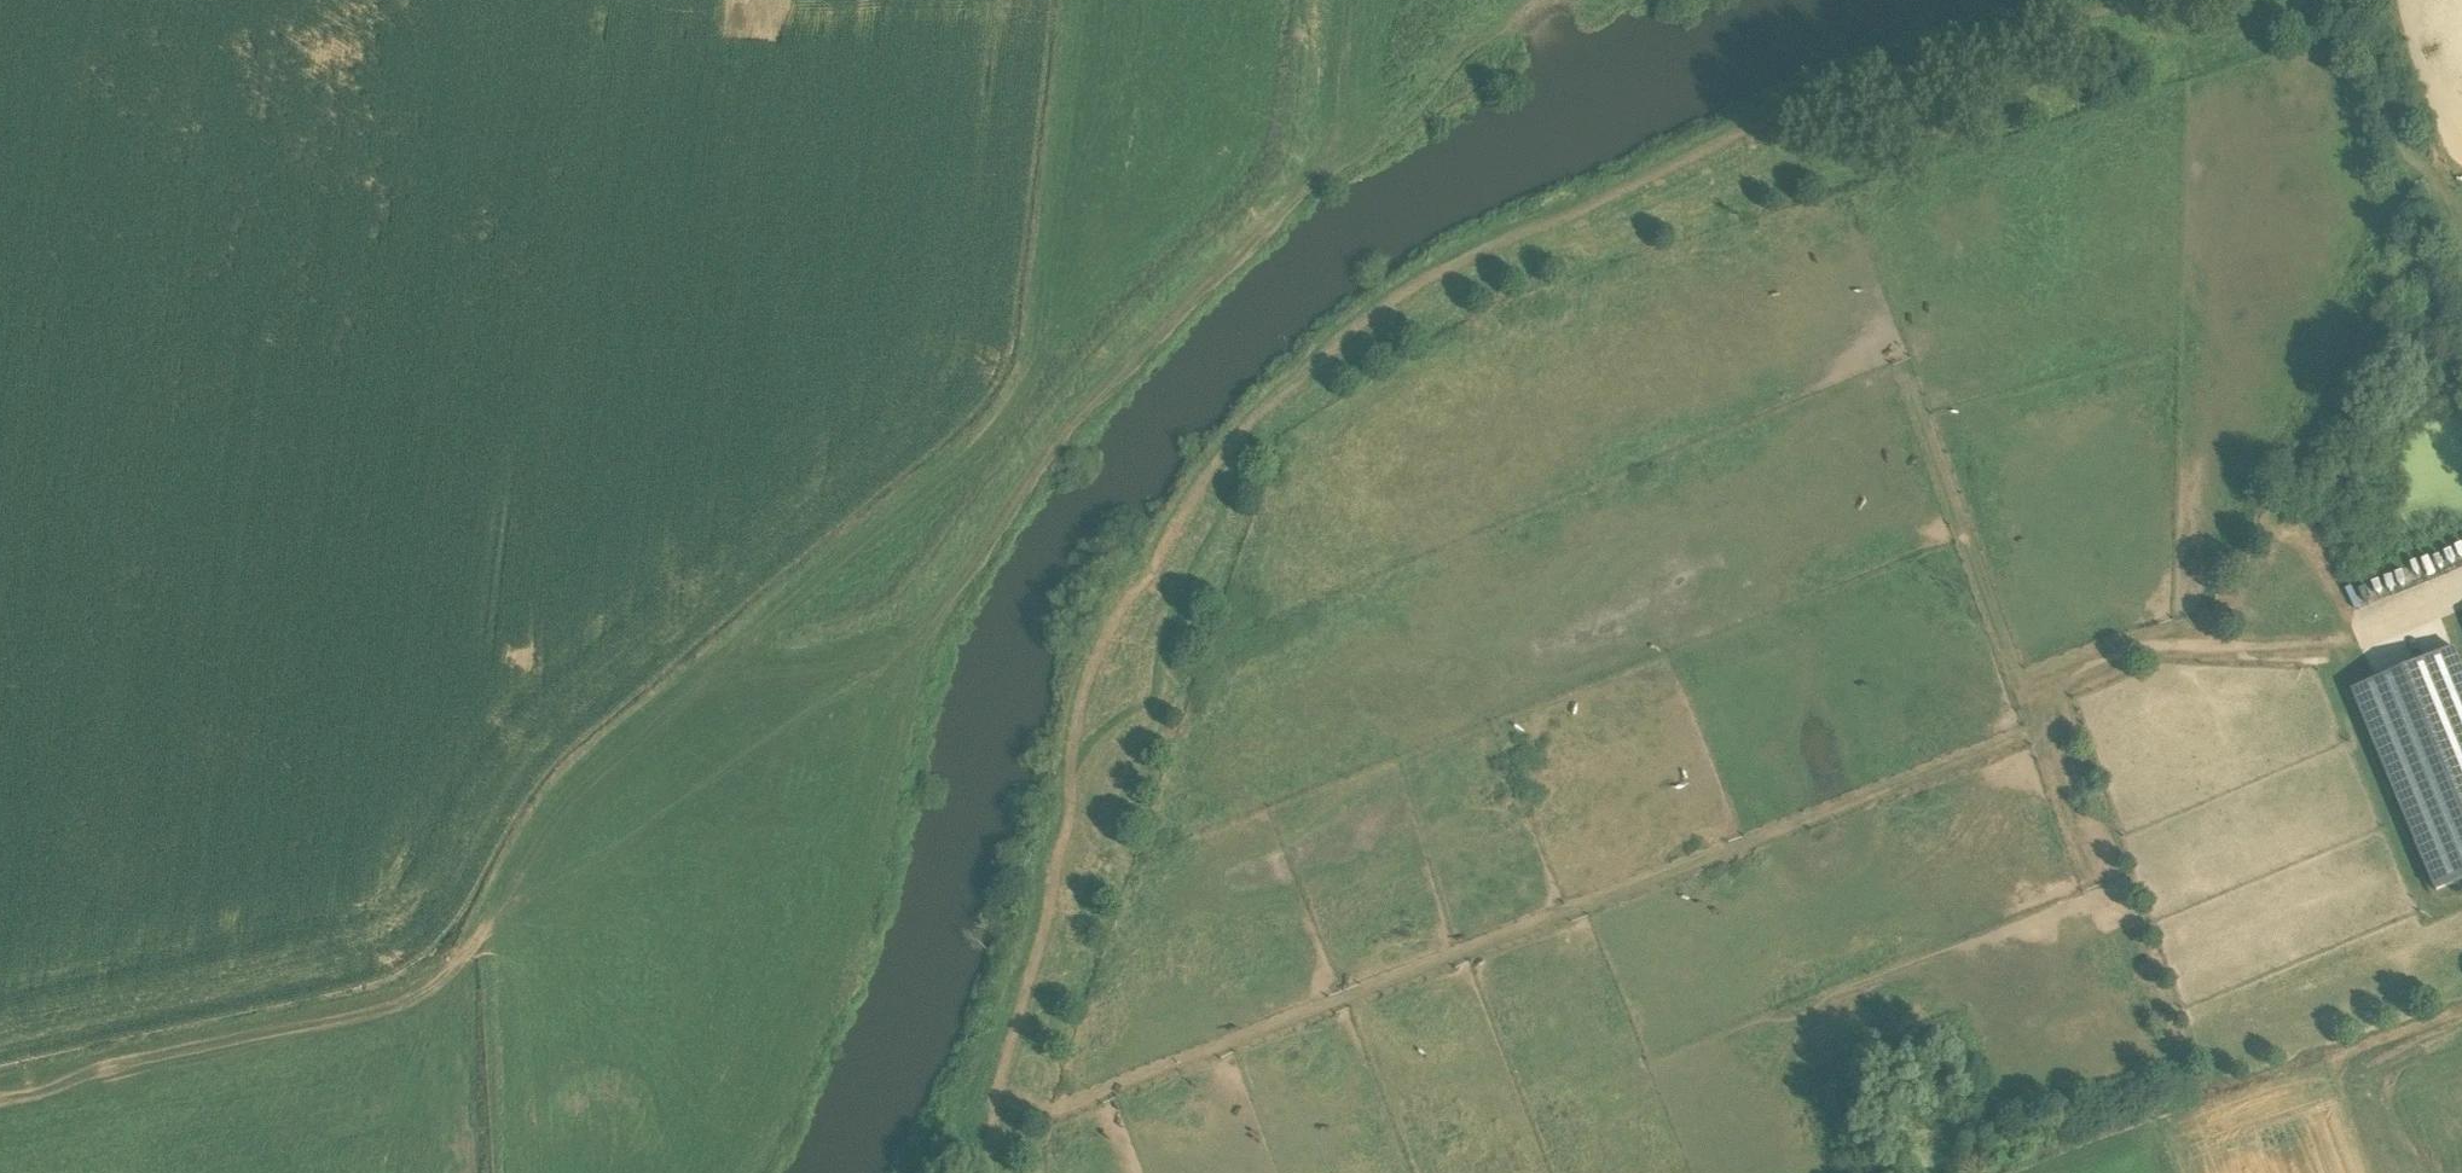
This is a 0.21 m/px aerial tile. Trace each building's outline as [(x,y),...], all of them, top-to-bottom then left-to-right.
[(2361,711),(2437,889),(2461,879),(2461,669),(2361,711)]
